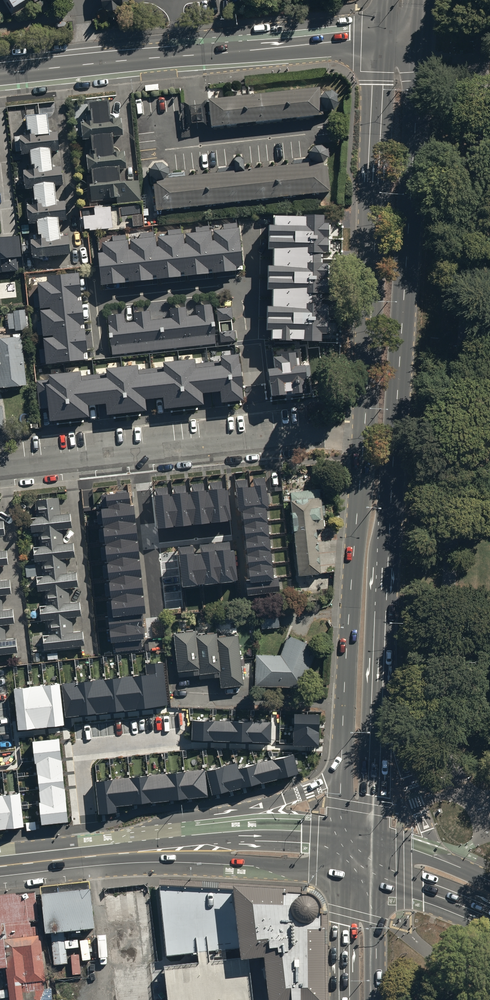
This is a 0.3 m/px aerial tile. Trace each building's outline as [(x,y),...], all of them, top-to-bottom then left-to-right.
[(103,8),(119,7),(118,0),(102,0),(103,8)] [(206,100),(209,126),(321,114),(320,106),(326,109),(332,108),(337,102),(336,94),(331,91),(324,91),(319,97),(318,87),(206,100)] [(107,101),(88,103),(91,129),(84,130),(85,140),(91,139),(93,161),(86,162),(91,207),(139,201),(136,182),(118,184),(117,170),(126,168),(124,152),(119,153),(115,149),(112,149),(111,136),(122,135),(120,119),(116,119),(112,117),(109,115),(107,101)] [(48,114),(26,116),(28,140),(19,141),(21,157),(27,156),(29,172),(21,173),(24,193),(30,192),(32,208),(26,208),(28,226),(35,225),(37,242),(30,243),(32,260),(47,258),(48,267),(61,265),(60,258),(69,257),(67,239),(59,240),(57,224),(66,223),(64,202),(57,203),(55,190),(64,189),(62,169),(55,170),(53,156),(61,155),(58,132),(50,133),(48,114)] [(151,188),(155,216),(329,194),(325,164),(328,159),(326,153),(320,148),(312,150),(307,155),(308,162),(312,166),(246,172),(245,162),(241,158),(234,159),(232,163),(233,174),(169,180),(168,171),(162,166),(154,167),(150,172),(151,180),(155,184),(155,188),(151,188)] [(94,215),(83,216),(85,229),(89,228),(90,230),(113,228),(110,206),(94,208),(94,215)] [(325,215),(274,214),(274,224),(269,224),(269,248),(275,248),(275,266),(270,266),(269,288),(274,288),(274,306),(267,306),(266,330),(272,330),(271,339),(322,341),(322,333),(327,333),(328,311),(321,311),(322,294),(328,294),(329,262),(323,262),(323,253),(330,253),(330,223),(324,223),(325,215)] [(103,252),(98,253),(101,284),(243,269),(239,228),(237,228),(236,223),(223,224),(223,229),(210,231),(209,225),(195,227),(196,232),(182,234),(181,229),(167,230),(168,235),(154,236),(154,231),(139,233),(140,238),(127,239),(126,234),(112,236),(112,241),(102,243),(103,252)] [(18,270),(16,257),(21,257),(19,236),(0,238),(0,272),(18,270)] [(47,281),(37,282),(46,363),(88,359),(78,273),(47,277),(47,281)] [(123,314),(107,316),(112,355),(216,344),(211,304),(196,306),(197,316),(187,317),(186,307),(169,309),(170,318),(151,320),(149,311),(133,312),(134,321),(124,323),(123,314)] [(231,307),(217,309),(218,321),(233,319),(231,307)] [(27,310),(6,312),(8,333),(29,331),(27,310)] [(234,330),(220,332),(221,344),(236,342),(234,330)] [(0,340),(0,389),(26,387),(21,338),(0,340)] [(48,379),(36,380),(39,408),(48,407),(50,420),(89,416),(87,405),(106,403),(107,414),(146,410),(145,399),(163,397),(164,409),(203,404),(202,393),(220,391),(221,403),(244,400),(239,353),(220,356),(220,361),(195,364),(195,359),(163,362),(164,367),(138,370),(138,365),(105,368),(106,373),(81,376),(81,371),(47,375),(48,379)] [(296,354),(273,356),(275,369),(269,369),(272,397),(309,393),(306,365),(297,366),(296,354)] [(266,485),(236,488),(239,511),(242,511),(250,580),(246,581),(248,595),(279,592),(278,580),(274,580),(266,508),(269,508),(266,485)] [(227,488),(154,496),(158,529),(231,521),(227,488)] [(318,488),(288,490),(295,575),(316,573),(312,530),(321,530),(318,488)] [(128,493),(106,495),(107,509),(102,510),(114,618),(109,618),(112,643),(145,639),(142,614),(146,614),(134,506),(130,506),(128,493)] [(57,512),(56,497),(34,499),(36,515),(28,515),(30,532),(38,531),(39,544),(31,545),(32,559),(42,558),(44,572),(34,573),(36,591),(44,590),(46,603),(37,604),(39,619),(47,618),(49,636),(40,637),(41,646),(83,642),(81,630),(72,631),(70,614),(80,613),(78,599),(69,600),(68,588),(77,587),(75,570),(66,571),(64,556),(74,555),(72,541),(62,542),(61,529),(71,528),(69,511),(57,512)] [(234,549),(179,555),(183,587),(237,581),(234,549)] [(8,565),(7,552),(0,552),(0,566),(8,565)] [(17,652),(16,640),(6,641),(5,624),(14,623),(13,610),(4,611),(3,598),(11,597),(10,581),(0,582),(0,578),(0,654),(17,652)] [(241,686),(236,630),(175,635),(177,668),(199,666),(200,673),(218,671),(220,688),(241,686)] [(257,653),(254,683),(292,683),(306,671),(311,642),(286,633),(278,653),(257,653)] [(146,673),(61,682),(65,714),(167,704),(162,661),(145,663),(146,673)] [(59,681),(13,686),(18,728),(63,723),(59,681)] [(318,710),(292,709),(291,743),(317,744),(318,710)] [(270,720),(191,717),(190,738),(269,741),(270,720)] [(58,735),(31,738),(40,822),(67,819),(58,735)] [(235,760),(204,768),(211,792),(297,771),(292,752),(237,766),(235,760)] [(206,794),(203,767),(94,778),(97,812),(116,810),(115,804),(206,794)] [(24,824),(20,790),(0,792),(0,827),(24,824)] [(232,890),(159,886),(169,999),(268,999),(263,960),(241,963),(232,890)] [(232,890),(241,963),(263,960),(268,999),(322,999),(317,907),(314,900),(306,895),(282,894),(232,890)] [(90,891),(41,895),(46,939),(49,938),(52,965),(66,964),(63,937),(93,934),(90,891)] [(0,900),(0,972),(4,971),(8,999),(49,999),(35,896),(0,900)]
